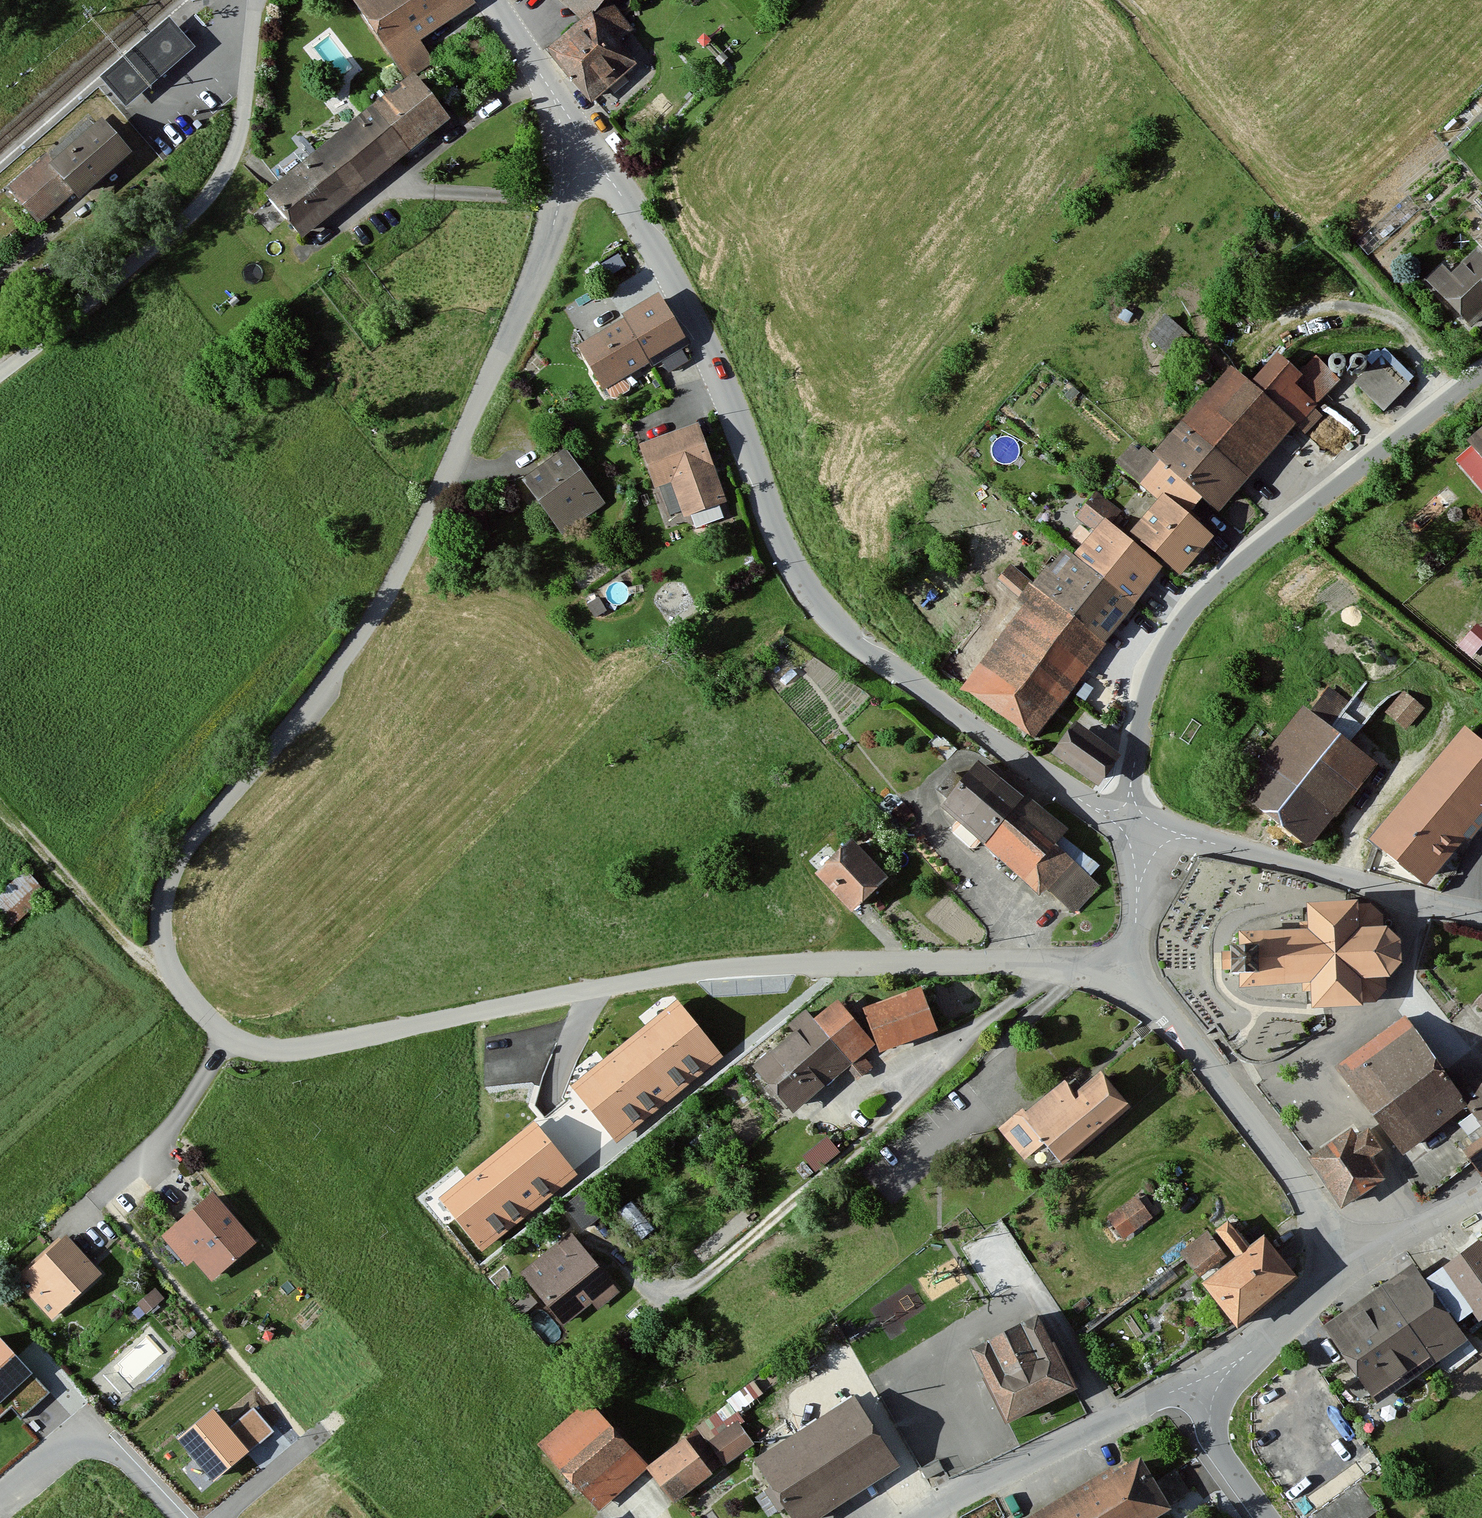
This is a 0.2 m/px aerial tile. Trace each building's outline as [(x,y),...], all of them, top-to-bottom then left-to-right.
[(470,0),(356,0),(354,1),(399,68),(428,49),(421,38),(472,3),(470,0)] [(587,22),(607,0),(562,0),(587,22)] [(636,32),(611,3),(553,51),(578,80),(593,98),(634,64),(619,46),(636,32)] [(131,103),(198,42),(172,12),(104,74),(131,103)] [(412,72),(372,105),(409,150),(449,117),(412,72)] [(409,150),(372,105),(268,191),(305,236),(409,150)] [(132,159),(105,125),(50,169),(45,162),(10,190),(38,224),(75,195),(80,201),(132,159)] [(1440,287),(1479,331),(1481,328),(1481,250),(1440,287)] [(687,348),(657,296),(576,342),(606,394),(687,348)] [(1162,309),(1147,330),(1171,347),(1186,327),(1162,309)] [(1346,369),(1384,404),(1411,373),(1373,339),(1346,369)] [(1229,366),(1154,460),(1201,498),(1224,515),(1338,378),(1314,359),(1299,378),(1273,356),(1251,384),(1229,366)] [(699,425),(641,447),(656,489),(669,484),(683,519),(728,502),(699,425)] [(1465,445),(1481,465),(1481,430),(1465,445)] [(607,504),(564,448),(524,480),(567,535),(607,504)] [(1201,498),(1154,460),(1104,522),(1160,568),(1178,582),(1211,541),(1184,519),(1201,498)] [(1160,568),(1104,522),(1073,559),(1130,605),(1160,568)] [(1130,605),(1073,559),(1063,551),(1030,593),(1105,649),(1135,609),(1130,605)] [(1105,649),(1030,593),(959,687),(1034,743),(1105,649)] [(1390,711),(1409,724),(1424,702),(1406,689),(1390,711)] [(1309,715),(1240,800),(1309,855),(1378,770),(1309,715)] [(1358,836),(1423,893),(1481,826),(1481,737),(1461,719),(1358,836)] [(1122,758),(1075,725),(1054,754),(1101,787),(1122,758)] [(1032,803),(976,760),(939,808),(995,851),(1032,803)] [(1103,884),(1055,847),(1068,831),(1032,803),(995,851),(1031,879),(1079,916),(1103,884)] [(886,878),(845,836),(809,871),(850,913),(886,878)] [(25,870),(0,893),(0,930),(5,935),(48,895),(25,870)] [(1399,943),(1385,928),(1358,926),(1356,895),(1301,899),(1302,927),(1254,932),(1230,948),(1231,976),(1258,991),(1308,989),(1311,1014),(1362,1011),(1387,994),(1386,981),(1401,968),(1399,943)] [(862,1007),(874,1039),(879,1050),(940,1027),(923,984),(862,1007)] [(677,1006),(572,1093),(616,1147),(721,1060),(677,1006)] [(844,1008),(819,1032),(849,1063),(874,1039),(844,1008)] [(1470,1104),(1406,1016),(1339,1063),(1403,1152),(1470,1104)] [(819,1032),(806,1017),(750,1067),(794,1115),(849,1063),(819,1032)] [(1123,1106),(1089,1069),(1073,1083),(1065,1074),(1006,1127),(1029,1153),(1045,1140),(1062,1159),(1123,1106)] [(1470,1118),(1481,1133),(1481,1108),(1470,1118)] [(1355,1136),(1348,1126),(1305,1155),(1340,1205),(1380,1177),(1366,1157),(1378,1148),(1365,1129),(1355,1136)] [(534,1128),(440,1203),(482,1256),(576,1180),(534,1128)] [(822,1131),(807,1150),(822,1163),(838,1144),(822,1131)] [(1469,1156),(1481,1174),(1481,1146),(1469,1156)] [(584,1188),(565,1198),(578,1223),(598,1213),(584,1188)] [(1106,1212),(1121,1235),(1154,1214),(1139,1190),(1106,1212)] [(258,1244),(212,1192),(167,1232),(213,1283),(258,1244)] [(1238,1257),(1206,1284),(1238,1324),(1294,1279),(1262,1239),(1249,1249),(1229,1223),(1218,1231),(1238,1257)] [(106,1273),(66,1233),(21,1278),(60,1318),(106,1273)] [(626,1291),(570,1233),(523,1278),(579,1336),(626,1291)] [(1423,1279),(1454,1323),(1470,1312),(1478,1324),(1481,1321),(1481,1237),(1423,1279)] [(1423,1279),(1414,1266),(1322,1327),(1372,1402),(1465,1341),(1454,1323),(1423,1279)] [(1034,1313),(970,1343),(1008,1422),(1074,1390),(1053,1353),(1034,1313)] [(0,1336),(0,1415),(8,1407),(20,1420),(51,1391),(0,1336)] [(787,1517),(820,1517),(900,1470),(851,1386),(759,1438),(768,1453),(754,1461),(787,1517)] [(646,1465),(583,1401),(537,1446),(600,1511),(646,1465)] [(212,1407),(175,1438),(212,1482),(249,1452),(229,1428),(212,1407)] [(252,1409),(229,1428),(249,1452),(272,1432),(252,1409)] [(736,1421),(709,1442),(726,1464),(753,1443),(736,1421)] [(713,1472),(686,1437),(652,1463),(679,1498),(713,1472)] [(1136,1450),(1029,1517),(1166,1517),(1176,1512),(1136,1450)] [(939,1460),(921,1469),(926,1479),(944,1470),(939,1460)]
